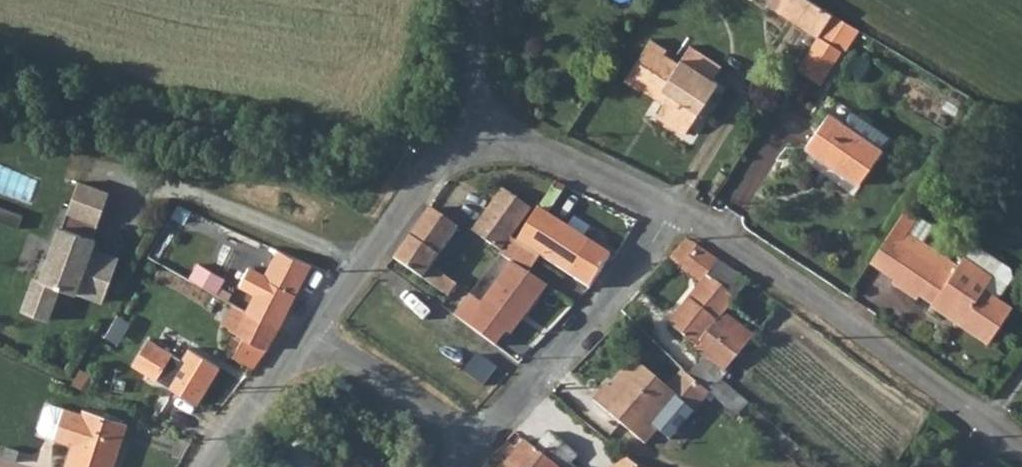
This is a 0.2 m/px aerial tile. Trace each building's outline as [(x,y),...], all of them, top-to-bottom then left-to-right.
[(819,35),(832,14),(811,0),(769,0),(768,2),(819,35)] [(832,14),(819,35),(797,68),(822,85),(843,51),(858,29),(832,14)] [(667,49),(651,38),(623,80),(640,91),(642,88),(657,98),(660,93),(668,98),(656,117),(684,135),(719,82),(713,78),(722,65),(691,45),(680,63),(664,53),(667,49)] [(843,122),(880,148),(887,137),(850,112),(843,122)] [(843,122),(829,113),(805,147),(859,184),(882,149),(880,148),(843,122)] [(78,180),(67,211),(98,222),(109,192),(78,180)] [(500,251),(510,238),(531,209),(503,188),(472,231),(500,251)] [(545,200),(516,242),(539,256),(589,289),(609,257),(611,255),(584,239),(583,241),(544,216),(552,204),(545,200)] [(0,204),(0,220),(19,227),(24,213),(0,204)] [(173,214),(185,221),(190,211),(178,205),(173,214)] [(431,266),(458,227),(429,207),(428,210),(393,259),(448,296),(456,284),(431,266)] [(922,241),(933,224),(907,207),(871,261),(896,277),(893,281),(918,297),(922,293),(934,301),(932,303),(989,342),(1013,307),(998,297),(1012,277),(1010,268),(973,243),(958,265),(954,272),(917,247),(922,241)] [(62,226),(93,237),(98,222),(67,211),(62,226)] [(93,237),(62,226),(60,225),(48,258),(41,276),(35,274),(22,309),(47,319),(59,286),(75,291),(76,290),(103,300),(119,257),(92,247),(96,238),(93,237)] [(539,256),(516,242),(510,238),(500,251),(499,253),(511,262),(529,272),(539,256)] [(753,337),(723,314),(739,295),(708,274),(719,260),(692,241),(680,246),(668,261),(701,283),(668,323),(695,345),(694,347),(703,355),(688,374),(710,393),(720,381),(727,371),(725,369),(753,337)] [(954,272),(958,265),(922,241),(917,247),(954,272)] [(257,292),(248,310),(279,326),(288,308),(311,264),(304,261),(272,248),(265,261),(272,264),(267,273),(252,266),(242,285),(257,292)] [(48,258),(42,255),(35,274),(41,276),(48,258)] [(529,272),(511,262),(482,301),(470,292),(454,314),(497,345),(522,309),(527,313),(548,284),(529,272)] [(266,350),(279,326),(248,310),(233,303),(221,326),(235,332),(245,338),(237,350),(234,356),(254,368),(266,350)] [(235,332),(228,345),(237,350),(245,338),(235,332)] [(182,359),(148,340),(133,366),(197,404),(219,366),(188,348),(182,359)] [(593,400),(644,444),(657,429),(670,440),(710,393),(688,374),(682,370),(667,387),(635,360),(612,387),(607,383),(593,400)] [(81,389),(90,375),(81,369),(72,383),(81,389)] [(738,415),(748,404),(720,381),(710,393),(738,415)] [(40,434),(55,440),(65,409),(51,404),(45,406),(38,429),(40,434)] [(65,409),(55,440),(74,445),(67,466),(114,466),(127,424),(84,411),(83,414),(65,409)] [(550,431),(533,447),(556,466),(575,466),(572,463),(580,456),(550,431)] [(526,441),(507,464),(510,466),(556,466),(533,447),(526,441)] [(15,462),(19,451),(6,446),(2,458),(15,462)] [(616,466),(639,466),(625,456),(616,466)]
